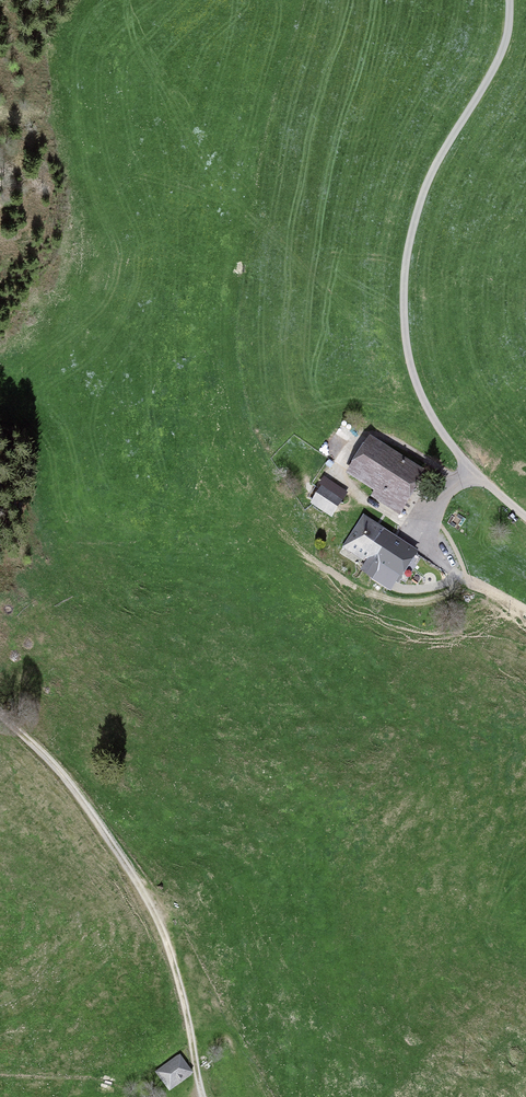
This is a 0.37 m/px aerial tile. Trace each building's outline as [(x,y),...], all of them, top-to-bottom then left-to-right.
[(375,497),(396,510),(419,474),(369,442),(350,472),(379,490),(375,497)] [(339,502),(321,491),(314,501),(332,513),(339,502)] [(363,521),(347,545),(369,559),(362,570),(389,587),(411,553),(363,521)] [(187,1074),(177,1060),(160,1072),(170,1086),(187,1074)]
